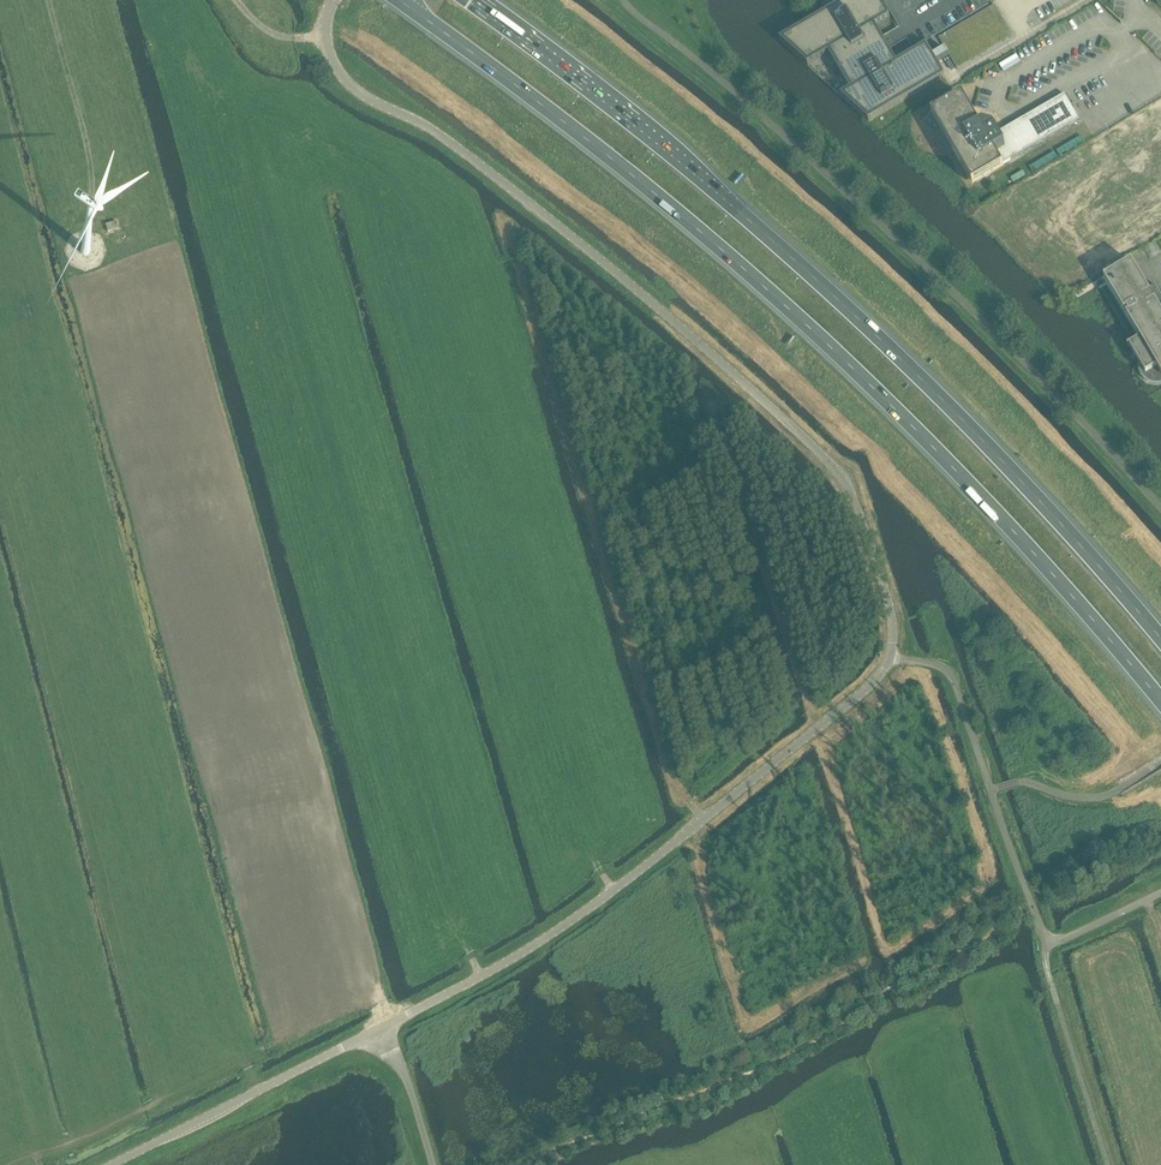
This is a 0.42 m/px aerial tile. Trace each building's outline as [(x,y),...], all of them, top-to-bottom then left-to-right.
[(780,40),(808,66),(810,64),(828,54),(843,78),(850,90),(845,93),(840,96),(850,105),(869,122),(872,120),(876,118),(944,77),(937,63),(949,56),(957,69),(1013,36),(995,5),(939,38),(945,49),(933,57),(926,45),(926,46),(917,51),(914,53),(896,63),(893,57),(889,51),(883,39),(875,26),(890,18),(879,0),(848,0),(824,14),(808,23),(780,40)] [(937,105),(921,123),(952,150),(972,186),(1003,168),(1002,165),(1010,160),(1011,160),(1079,120),(1064,95),(997,134),(996,131),(995,131),(994,129),(991,128),(991,125),(986,124),(985,126),(982,126),(980,127),(962,97),(941,109),(937,105)] [(116,222),(105,225),(107,232),(118,229),(116,222)] [(101,236),(86,229),(85,229),(81,231),(70,236),(63,251),(70,266),(85,273),(101,266),(107,251),(101,236)] [(1160,291),(1160,290),(1159,290),(1158,291),(1155,286),(1148,290),(1131,262),(1104,278),(1124,313),(1127,311),(1129,315),(1126,316),(1140,340),(1127,347),(1128,348),(1130,347),(1139,363),(1139,365),(1139,366),(1139,368),(1139,369),(1140,371),(1140,372),(1141,374),(1142,375),(1143,376),(1144,378),(1145,379),(1146,380),(1147,381),(1148,382),(1150,382),(1151,383),(1153,383),(1154,384),(1156,384),(1157,384),(1159,384),(1160,383),(1160,312),(1157,305),(1160,303),(1160,291)]
